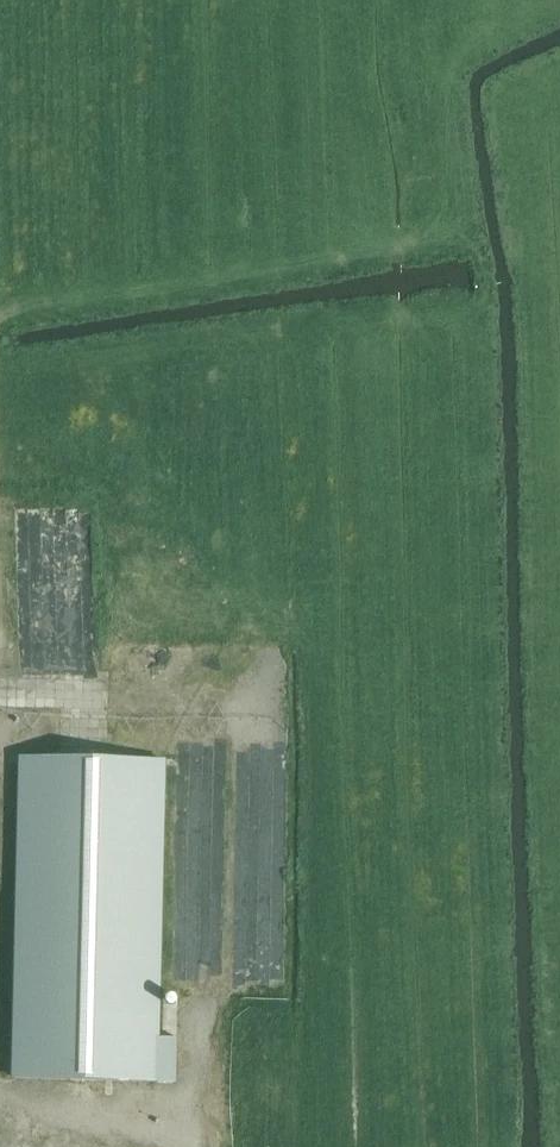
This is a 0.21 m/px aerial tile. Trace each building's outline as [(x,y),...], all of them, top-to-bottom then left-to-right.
[(15,1079),(154,1082),(155,1038),(161,760),(22,757),(15,1079)] [(155,1038),(154,1082),(175,1083),(176,1038),(155,1038)]
